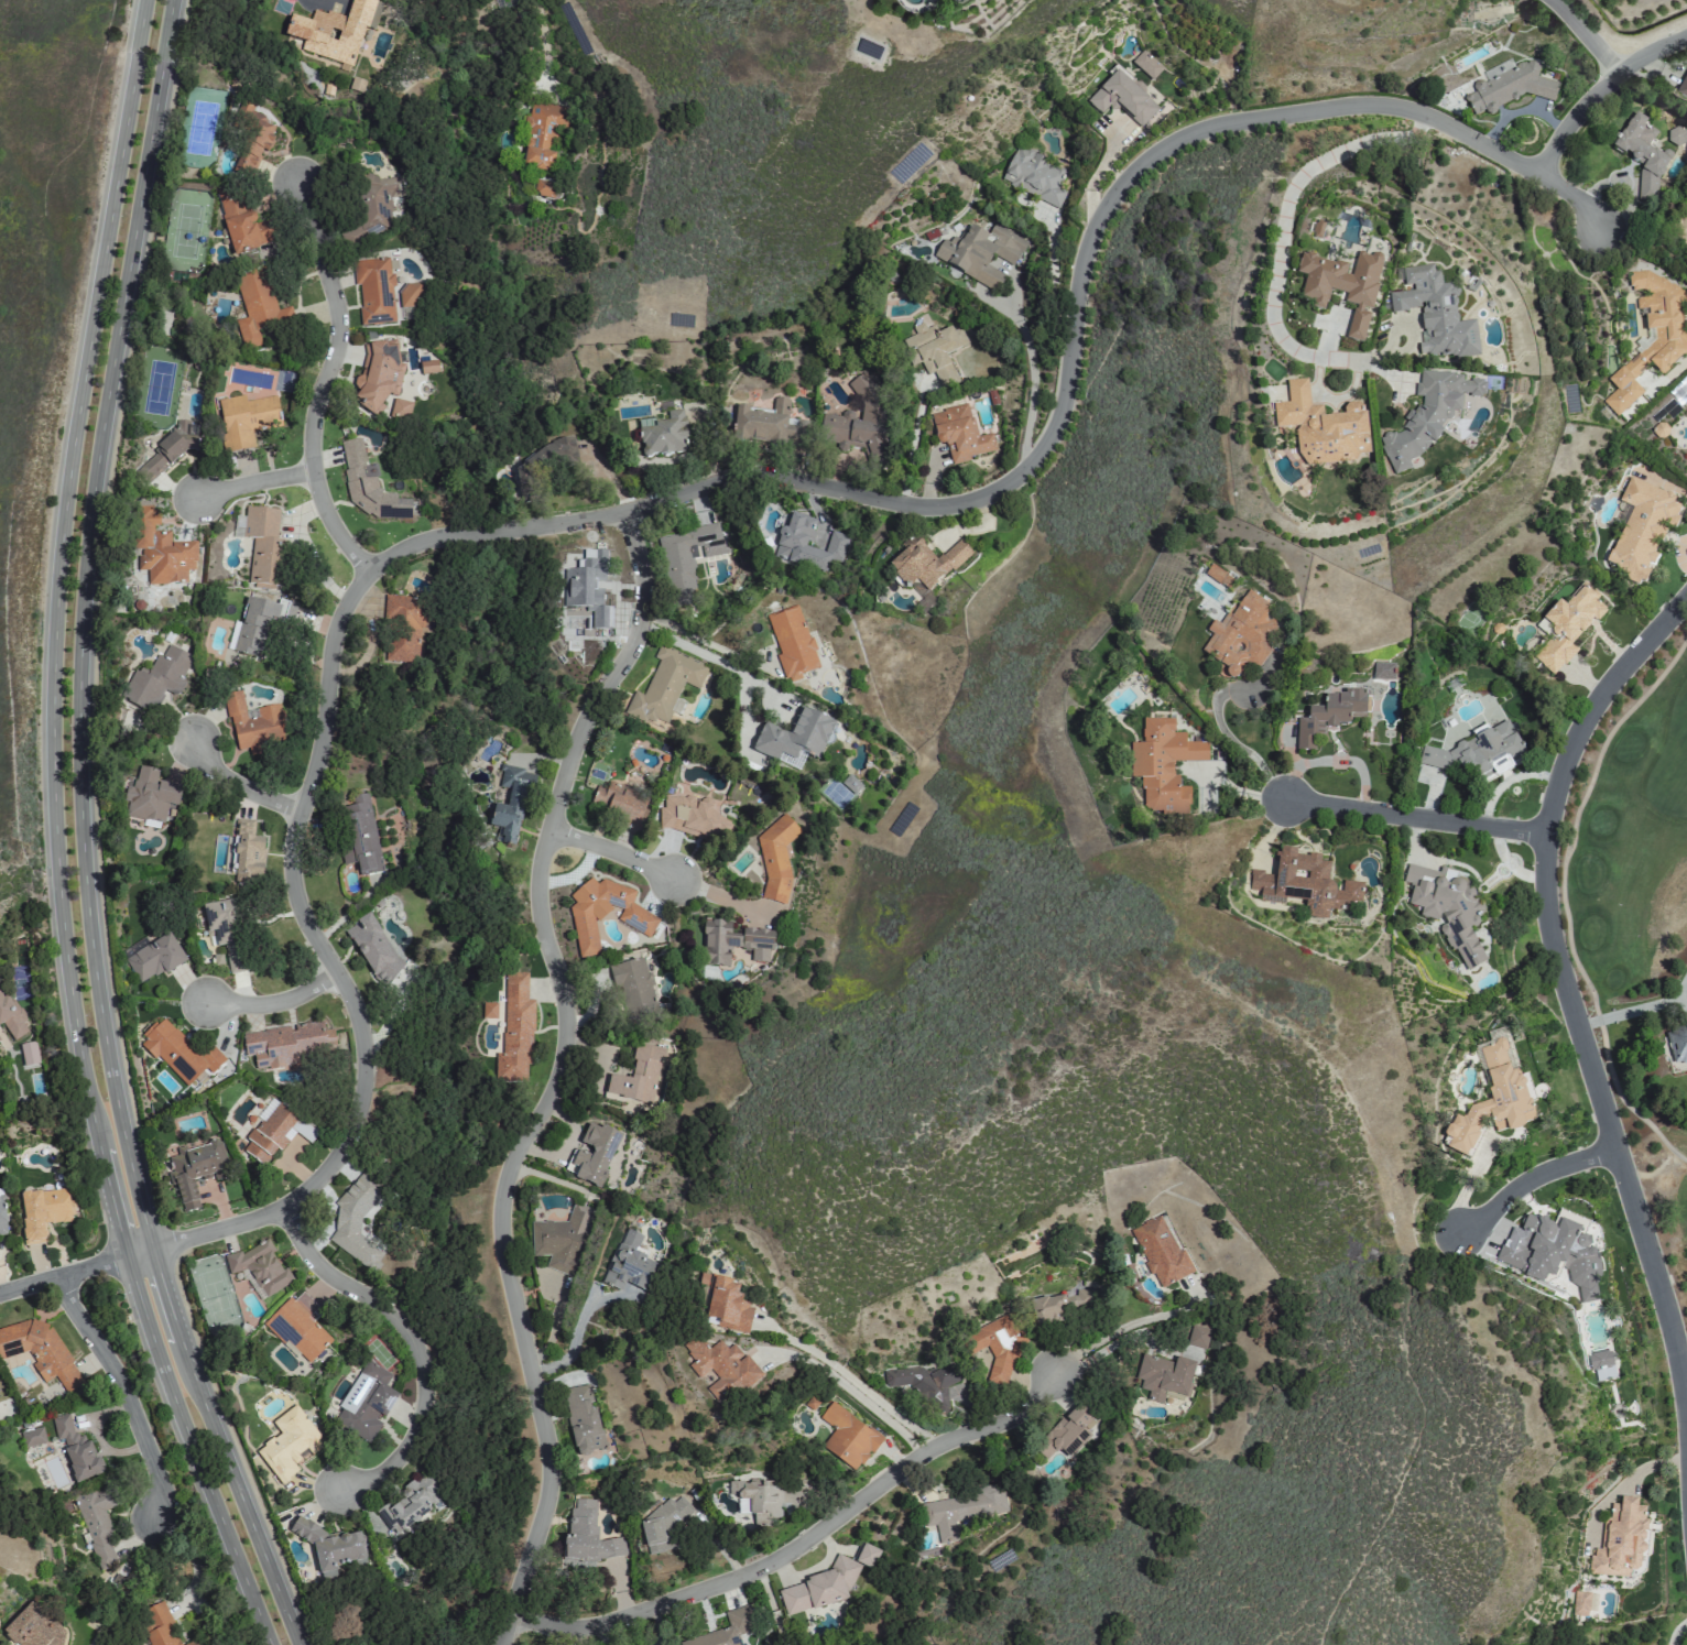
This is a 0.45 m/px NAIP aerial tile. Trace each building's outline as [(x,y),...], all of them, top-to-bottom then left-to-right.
[(363,27),(374,30),(381,2),(373,0),(349,0),(345,16),(326,10),(325,13),(313,10),(310,21),(290,16),(284,36),(303,41),(300,51),(352,65),(363,27)] [(1162,65),(1142,46),(1131,58),(1151,77),(1162,65)] [(1559,82),(1536,76),(1540,63),(1530,60),(1474,84),(1472,93),(1464,97),(1472,115),(1481,111),(1485,112),(1527,94),(1553,102),(1559,82)] [(1158,106),(1140,89),(1143,86),(1120,64),(1086,100),(1100,114),(1113,100),(1140,125),(1158,106)] [(1678,74),(1686,102),(1686,71),(1678,74)] [(568,103),(525,103),(524,167),(554,167),(554,124),(568,124),(568,103)] [(1637,195),(1643,198),(1656,199),(1657,181),(1664,170),(1664,167),(1671,155),(1671,150),(1665,147),(1649,146),(1650,142),(1657,130),(1649,125),(1644,125),(1645,116),(1633,109),(1611,146),(1622,151),(1629,152),(1628,156),(1642,164),(1638,171),(1637,195)] [(233,172),(251,178),(261,150),(267,152),(277,122),(243,110),(237,128),(247,132),(233,172)] [(1668,127),(1667,141),(1686,142),(1686,128),(1668,127)] [(1057,187),(1066,167),(1016,145),(1000,182),(1059,206),(1065,191),(1057,187)] [(404,194),(402,174),(356,180),(362,220),(340,232),(348,248),(393,225),(389,199),(388,196),(404,194)] [(554,182),(535,181),(533,196),(552,198),(554,182)] [(232,254),(279,241),(273,218),(252,224),(240,184),(215,191),(232,254)] [(1682,245),(1686,248),(1686,203),(1677,221),(1682,245)] [(1325,223),(1316,220),(1312,237),(1320,240),(1325,223)] [(932,257),(997,291),(1006,274),(987,264),(993,253),(1013,264),(1027,239),(993,221),(987,232),(968,222),(960,238),(953,234),(949,241),(942,237),(932,257)] [(1383,257),(1357,251),(1351,275),(1345,274),(1347,264),(1300,253),(1296,273),(1305,275),(1299,299),(1325,305),(1329,289),(1346,293),(1344,302),(1354,304),(1346,339),(1363,343),(1370,311),(1371,311),(1383,257)] [(396,323),(391,273),(390,273),(388,258),(354,261),(360,326),(396,323)] [(1478,353),(1475,320),(1458,321),(1454,284),(1438,286),(1436,264),(1402,268),(1404,289),(1388,291),(1390,311),(1421,308),(1424,342),(1417,343),(1419,359),(1478,353)] [(243,349),(261,344),(257,331),(294,321),(290,306),(276,310),(265,269),(234,278),(245,317),(234,320),(243,349)] [(1607,378),(1615,388),(1602,399),(1615,416),(1643,393),(1631,379),(1651,363),(1660,374),(1686,352),(1686,334),(1676,330),(1681,314),(1672,311),(1685,301),(1686,296),(1686,287),(1632,269),(1626,285),(1649,292),(1643,297),(1638,296),(1635,306),(1648,310),(1643,327),(1655,331),(1652,342),(1607,378)] [(402,308),(415,307),(414,296),(423,295),(421,282),(400,284),(402,308)] [(946,351),(967,342),(959,323),(937,332),(933,323),(924,327),(922,321),(912,326),(915,334),(902,339),(909,356),(917,353),(926,374),(934,371),(941,389),(958,382),(946,351)] [(357,344),(362,411),(381,410),(380,395),(399,394),(395,341),(357,344)] [(438,372),(436,360),(419,361),(420,374),(438,372)] [(888,463),(890,437),(884,427),(886,403),(866,369),(847,381),(861,403),(859,419),(856,419),(850,409),(841,408),(840,414),(821,413),(819,440),(836,442),(841,450),(849,444),(862,446),(877,470),(888,463)] [(1486,380),(1474,379),(1462,381),(1461,375),(1420,369),(1419,382),(1416,383),(1414,395),(1422,397),(1421,407),(1407,410),(1402,430),(1382,434),(1390,474),(1410,470),(1408,459),(1424,456),(1426,443),(1437,441),(1440,423),(1439,422),(1453,419),(1451,410),(1460,411),(1462,394),(1478,396),(1484,394),(1486,380)] [(1300,466),(1356,463),(1356,454),(1368,453),(1364,402),(1343,403),(1344,414),(1322,416),(1322,404),(1309,405),(1307,379),(1286,380),(1288,402),(1273,403),(1274,428),(1298,426),(1300,466)] [(254,448),(251,432),(281,427),(276,396),(245,401),(244,395),(215,399),(224,453),(254,448)] [(808,418),(786,417),(788,397),(773,395),(772,411),(747,408),(747,405),(736,404),(732,440),(783,445),(784,441),(806,443),(808,418)] [(407,422),(412,404),(394,398),(389,416),(407,422)] [(995,449),(991,431),(973,436),(966,403),(930,412),(937,444),(946,442),(952,465),(970,460),(968,455),(995,449)] [(642,457),(688,451),(683,407),(666,409),(667,417),(638,421),(642,457)] [(197,451),(198,440),(195,436),(189,436),(189,421),(178,420),(178,427),(154,446),(154,454),(138,468),(138,469),(148,481),(187,450),(197,451)] [(344,441),(345,515),(410,514),(410,498),(396,499),(395,493),(378,494),(377,478),(364,478),(363,440),(344,441)] [(1607,561),(1617,565),(1614,574),(1641,584),(1649,562),(1653,564),(1657,553),(1654,552),(1665,524),(1673,527),(1681,505),(1670,501),(1673,493),(1628,476),(1618,500),(1629,504),(1607,561)] [(195,542),(170,543),(169,530),(156,530),(155,506),(134,507),(136,559),(137,559),(137,570),(147,570),(148,584),(186,582),(186,571),(197,571),(195,542)] [(278,510),(245,507),(242,537),(252,538),(248,585),(282,588),(286,541),(276,540),(278,510)] [(773,558),(825,572),(829,558),(840,561),(848,534),(830,529),(824,551),(808,547),(816,517),(786,509),(773,558)] [(672,605),(697,602),(691,558),(729,553),(727,535),(720,536),(718,524),(662,531),(672,605)] [(935,559),(914,535),(900,546),(904,551),(887,565),(906,588),(916,579),(925,590),(971,552),(960,538),(935,559)] [(562,608),(591,608),(591,629),(610,629),(610,606),(602,606),(602,588),(596,588),(596,581),(605,581),(606,549),(592,549),(592,559),(577,559),(577,569),(563,569),(562,608)] [(1234,580),(1212,563),(1204,572),(1226,589),(1234,580)] [(1552,675),(1578,649),(1571,642),(1605,608),(1595,598),(1599,594),(1584,580),(1563,602),(1560,598),(1536,622),(1551,638),(1533,656),(1552,675)] [(1251,669),(1279,625),(1264,615),(1271,604),(1247,588),(1230,616),(1225,613),(1219,623),(1213,619),(1206,630),(1212,634),(1201,651),(1221,664),(1217,671),(1231,679),(1242,663),(1251,669)] [(419,663),(423,597),(384,595),(383,622),(393,622),(392,643),(384,642),(383,661),(419,663)] [(296,604),(277,601),(276,604),(246,598),(241,623),(238,622),(232,650),(262,656),(270,619),(292,624),(296,604)] [(765,615),(785,678),(818,667),(799,605),(765,615)] [(708,665),(659,644),(653,658),(658,660),(643,695),(633,690),(623,713),(639,720),(642,713),(666,723),(683,682),(698,688),(708,665)] [(119,698),(152,714),(164,689),(178,696),(185,681),(181,679),(192,656),(168,645),(162,657),(156,654),(148,670),(136,664),(119,698)] [(1394,662),(1373,661),(1372,678),(1394,679),(1394,662)] [(1296,750),(1313,750),(1313,735),(1323,735),(1323,727),(1336,727),(1337,724),(1349,724),(1349,717),(1367,717),(1368,689),(1344,689),(1344,693),(1324,693),(1323,706),(1307,706),(1307,713),(1296,713),(1296,750)] [(283,740),(279,720),(283,719),(279,703),(256,708),(258,718),(247,720),(240,690),(224,694),(235,750),(248,748),(249,756),(265,752),(263,744),(283,740)] [(834,721),(798,706),(787,732),(763,722),(751,750),(776,760),(779,753),(795,760),(799,750),(819,758),(834,721)] [(1188,812),(1187,786),(1178,786),(1178,774),(1172,774),(1172,760),(1207,759),(1207,741),(1185,741),(1185,731),(1174,731),(1173,717),(1142,718),(1142,742),(1129,743),(1130,777),(1142,777),(1143,813),(1188,812)] [(1528,760),(1515,733),(1517,724),(1505,721),(1488,729),(1486,724),(1474,730),(1472,738),(1465,742),(1464,741),(1446,750),(1422,744),(1414,779),(1440,785),(1443,770),(1448,771),(1460,765),(1463,772),(1475,775),(1479,783),(1528,760)] [(181,786),(156,780),(158,770),(135,764),(123,814),(162,823),(167,804),(176,806),(181,786)] [(514,846),(527,786),(533,788),(536,773),(503,766),(498,787),(509,789),(506,807),(493,804),(488,826),(497,828),(494,842),(514,846)] [(861,784),(848,774),(841,783),(854,794),(861,784)] [(589,807),(630,820),(627,831),(637,834),(650,795),(609,781),(607,788),(596,785),(589,807)] [(351,795),(353,805),(343,806),(354,876),(381,871),(369,792),(351,795)] [(726,817),(711,816),(711,798),(664,797),(664,808),(659,808),(658,834),(726,835),(726,817)] [(794,838),(790,814),(774,817),(772,828),(755,832),(765,879),(761,898),(785,903),(790,877),(783,840),(794,838)] [(254,819),(235,818),(232,882),(260,884),(263,837),(253,837),(254,819)] [(1329,861),(1320,861),(1320,854),(1295,854),(1295,848),(1275,848),(1275,873),(1270,873),(1249,867),(1249,889),(1259,889),(1259,900),(1277,900),(1284,902),(1286,896),(1307,902),(1306,917),(1327,917),(1328,909),(1349,909),(1352,899),(1362,901),(1362,881),(1342,881),(1340,885),(1328,882),(1329,861)] [(1442,916),(1450,934),(1450,935),(1466,970),(1485,961),(1470,928),(1479,924),(1476,916),(1484,912),(1472,884),(1463,888),(1454,869),(1440,867),(1439,870),(1406,864),(1403,882),(1409,895),(1408,904),(1421,906),(1420,915),(1437,918),(1442,916)] [(577,957),(599,953),(594,921),(604,919),(610,905),(620,910),(615,921),(650,937),(659,916),(630,904),(635,893),(607,880),(596,882),(583,876),(569,907),(577,957)] [(202,904),(207,937),(214,936),(216,946),(225,945),(229,973),(249,971),(238,899),(202,904)] [(402,972),(372,914),(346,927),(376,985),(402,972)] [(701,964),(729,965),(729,947),(751,948),(751,960),(767,960),(768,949),(773,949),(773,929),(741,928),(741,934),(730,933),(730,921),(703,920),(701,964)] [(184,959),(168,932),(123,958),(139,985),(184,959)] [(610,965),(622,1017),(657,1009),(645,957),(610,965)] [(494,1080),(526,1080),(526,1064),(532,1064),(533,999),(527,999),(527,972),(505,972),(503,1052),(495,1052),(494,1080)] [(27,1032),(25,1028),(25,1015),(20,1007),(14,1007),(8,996),(0,996),(0,1027),(3,1025),(13,1040),(27,1032)] [(187,1086),(205,1068),(211,1073),(225,1060),(211,1045),(200,1055),(162,1017),(137,1042),(153,1059),(156,1055),(187,1086)] [(241,1033),(245,1056),(253,1054),(255,1068),(265,1067),(266,1070),(297,1065),(296,1056),(336,1050),(333,1029),(323,1030),(322,1020),(291,1025),(291,1026),(241,1033)] [(1658,1034),(1670,1068),(1686,1063),(1686,1024),(1658,1034)] [(1534,1119),(1522,1077),(1513,1073),(1510,1064),(1515,1063),(1507,1034),(1492,1039),(1490,1044),(1479,1048),(1492,1089),(1487,1100),(1468,1106),(1462,1118),(1453,1114),(1443,1135),(1449,1138),(1445,1146),(1466,1156),(1481,1123),(1491,1120),(1495,1131),(1504,1128),(1510,1131),(1522,1127),(1525,1122),(1534,1119)] [(652,1103),(662,1047),(636,1042),(630,1077),(607,1073),(603,1095),(652,1103)] [(319,1131),(277,1100),(246,1141),(248,1143),(242,1150),(263,1166),(277,1147),(281,1150),(295,1131),(310,1143),(319,1131)] [(620,1133),(588,1121),(580,1142),(593,1147),(590,1154),(574,1148),(565,1173),(600,1186),(620,1133)] [(201,1207),(193,1180),(202,1177),(203,1180),(214,1177),(215,1181),(231,1176),(220,1140),(177,1152),(178,1155),(164,1159),(179,1213),(201,1207)] [(331,1205),(350,1223),(385,1185),(366,1168),(331,1205)] [(46,1242),(44,1225),(74,1220),(71,1200),(68,1201),(66,1187),(18,1194),(26,1245),(46,1242)] [(530,1222),(531,1256),(549,1255),(545,1268),(574,1276),(594,1211),(594,1208),(572,1202),(567,1221),(530,1222)] [(1495,1263),(1536,1280),(1554,1277),(1564,1253),(1568,1282),(1578,1286),(1580,1303),(1597,1300),(1595,1281),(1601,1280),(1597,1251),(1588,1247),(1592,1239),(1580,1234),(1579,1227),(1555,1216),(1552,1221),(1541,1217),(1536,1217),(1525,1212),(1521,1223),(1521,1227),(1508,1229),(1495,1260),(1495,1263)] [(1191,1273),(1162,1213),(1131,1228),(1159,1287),(1191,1273)] [(384,1250),(339,1224),(328,1243),(376,1271),(380,1263),(378,1262),(384,1250)] [(645,1290),(656,1263),(644,1258),(646,1251),(637,1247),(642,1235),(624,1227),(602,1283),(620,1290),(624,1281),(645,1290)] [(293,1282),(286,1267),(280,1270),(271,1252),(274,1251),(267,1238),(223,1261),(230,1275),(246,1267),(262,1298),(293,1282)] [(753,1306),(739,1304),(741,1294),(737,1293),(739,1282),(711,1276),(703,1317),(721,1320),(719,1328),(747,1334),(753,1306)] [(1098,1289),(1076,1287),(1075,1295),(1033,1292),(1031,1320),(1067,1324),(1068,1307),(1096,1309),(1098,1289)] [(332,1340),(313,1321),(322,1312),(299,1289),(265,1323),(307,1365),(332,1340)] [(29,1351),(32,1357),(35,1370),(43,1383),(55,1376),(65,1394),(83,1383),(46,1318),(0,1329),(0,1358),(29,1351)] [(1002,1386),(1027,1337),(1015,1332),(1007,1347),(991,1339),(997,1328),(999,1329),(1001,1324),(993,1320),(990,1325),(980,1320),(969,1342),(996,1356),(985,1378),(1002,1386)] [(761,1375),(746,1353),(742,1356),(733,1344),(726,1349),(719,1340),(707,1348),(699,1336),(683,1347),(694,1363),(689,1366),(698,1378),(710,1369),(718,1379),(706,1388),(714,1400),(726,1392),(730,1397),(761,1375)] [(1587,1352),(1589,1370),(1594,1370),(1595,1380),(1614,1378),(1611,1350),(1587,1352)] [(1194,1360),(1175,1355),(1174,1361),(1141,1353),(1135,1378),(1144,1381),(1140,1398),(1162,1403),(1165,1390),(1186,1395),(1194,1360)] [(368,1445),(383,1419),(382,1419),(398,1393),(385,1385),(392,1374),(368,1359),(329,1422),(368,1445)] [(883,1370),(885,1387),(908,1384),(911,1390),(919,1389),(923,1398),(934,1393),(962,1379),(954,1361),(947,1362),(943,1363),(883,1370)] [(595,1405),(592,1406),(587,1383),(562,1389),(575,1455),(604,1449),(595,1405)] [(829,1401),(818,1417),(834,1428),(821,1447),(857,1472),(881,1436),(829,1401)] [(1090,1434),(1083,1427),(1093,1415),(1079,1402),(1037,1445),(1049,1457),(1057,1447),(1068,1457),(1090,1434)] [(280,1485),(299,1472),(292,1462),(307,1451),(310,1456),(324,1446),(295,1405),(271,1422),(279,1434),(255,1450),(280,1485)] [(76,1483),(102,1472),(85,1431),(76,1435),(68,1415),(51,1422),(58,1440),(76,1483)] [(46,1442),(41,1426),(20,1432),(24,1448),(46,1442)] [(376,1509),(393,1535),(431,1510),(426,1502),(443,1491),(430,1472),(416,1482),(413,1478),(399,1488),(404,1496),(391,1505),(388,1501),(376,1509)] [(754,1527),(771,1526),(771,1518),(780,1518),(780,1481),(728,1481),(728,1497),(748,1497),(748,1514),(753,1514),(754,1527)] [(919,1501),(924,1527),(935,1525),(938,1543),(957,1539),(954,1521),(1007,1510),(1002,1485),(919,1501)] [(105,1510),(116,1506),(109,1486),(96,1491),(95,1488),(73,1496),(98,1568),(116,1562),(110,1544),(116,1542),(105,1510)] [(1589,1573),(1629,1576),(1629,1569),(1641,1569),(1645,1505),(1636,1505),(1637,1497),(1620,1496),(1620,1503),(1610,1502),(1609,1518),(1603,1518),(1601,1548),(1591,1547),(1589,1573)] [(693,1509),(682,1497),(661,1501),(640,1522),(647,1555),(673,1549),(669,1533),(693,1509)] [(596,1499),(568,1498),(566,1557),(623,1558),(624,1539),(595,1538),(596,1499)] [(315,1546),(319,1582),(336,1580),(334,1562),(354,1560),(354,1565),(365,1564),(361,1532),(343,1534),(340,1532),(330,1533),(296,1516),(288,1532),(315,1546)] [(851,1559),(871,1568),(880,1550),(860,1541),(851,1559)] [(777,1590),(785,1616),(847,1598),(846,1595),(860,1564),(836,1553),(828,1570),(807,1576),(805,1582),(777,1590)] [(1596,1614),(1596,1592),(1573,1591),(1572,1613),(1596,1614)] [(196,1638),(182,1644),(161,1600),(135,1612),(150,1644),(200,1644),(196,1638)] [(738,1634),(755,1629),(748,1605),(724,1611),(729,1628),(679,1641),(680,1644),(741,1644),(738,1634)] [(67,1621),(16,1608),(7,1643),(17,1644),(61,1644),(67,1621)]
